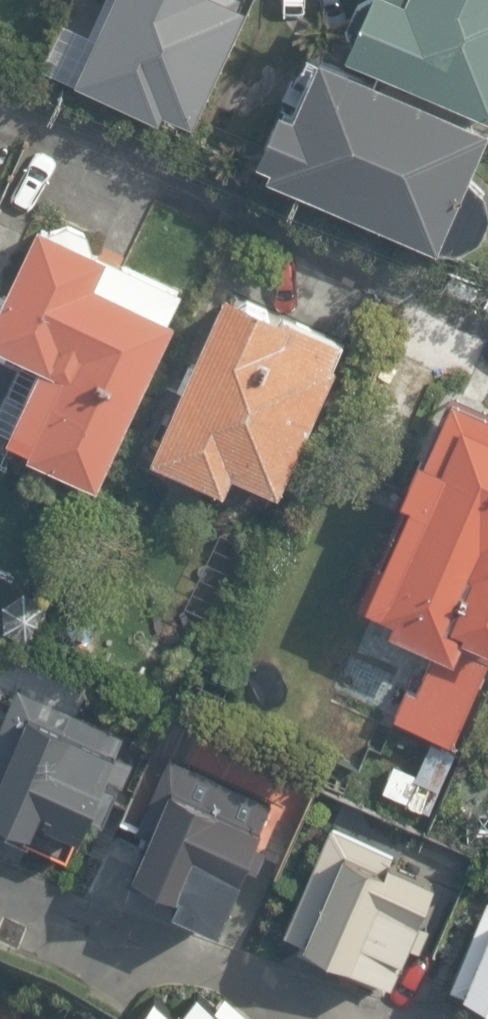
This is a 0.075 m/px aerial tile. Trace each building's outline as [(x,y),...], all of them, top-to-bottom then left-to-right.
[(95,28),(60,12),(38,61),(73,77),(75,73),(158,111),(163,101),(192,115),(243,3),(237,0),(108,0),(95,28)] [(344,45),(487,109),(487,0),(364,0),(344,45)] [(484,119),(313,44),(263,164),(433,238),(456,239),(477,221),(487,199),(482,173),(466,162),(484,119)] [(34,215),(2,287),(0,286),(0,346),(1,347),(7,333),(39,347),(4,424),(98,466),(169,307),(159,303),(171,275),(34,215)] [(344,333),(222,278),(148,442),(220,475),(228,458),(277,480),(344,333)] [(444,379),(349,603),(428,637),(408,685),(396,680),(383,712),(446,738),(487,640),(487,398),(444,379)] [(11,683),(0,707),(0,815),(33,830),(39,815),(80,834),(125,734),(11,683)] [(272,798),(168,751),(113,874),(217,921),(272,798)] [(444,871),(325,819),(281,918),(384,963),(398,932),(414,939),(444,871)] [(451,989),(487,1003),(487,896),(451,989)] [(118,1018),(236,1018),(245,1008),(218,985),(208,997),(190,982),(172,1004),(148,983),(125,1011),(118,1018)]
